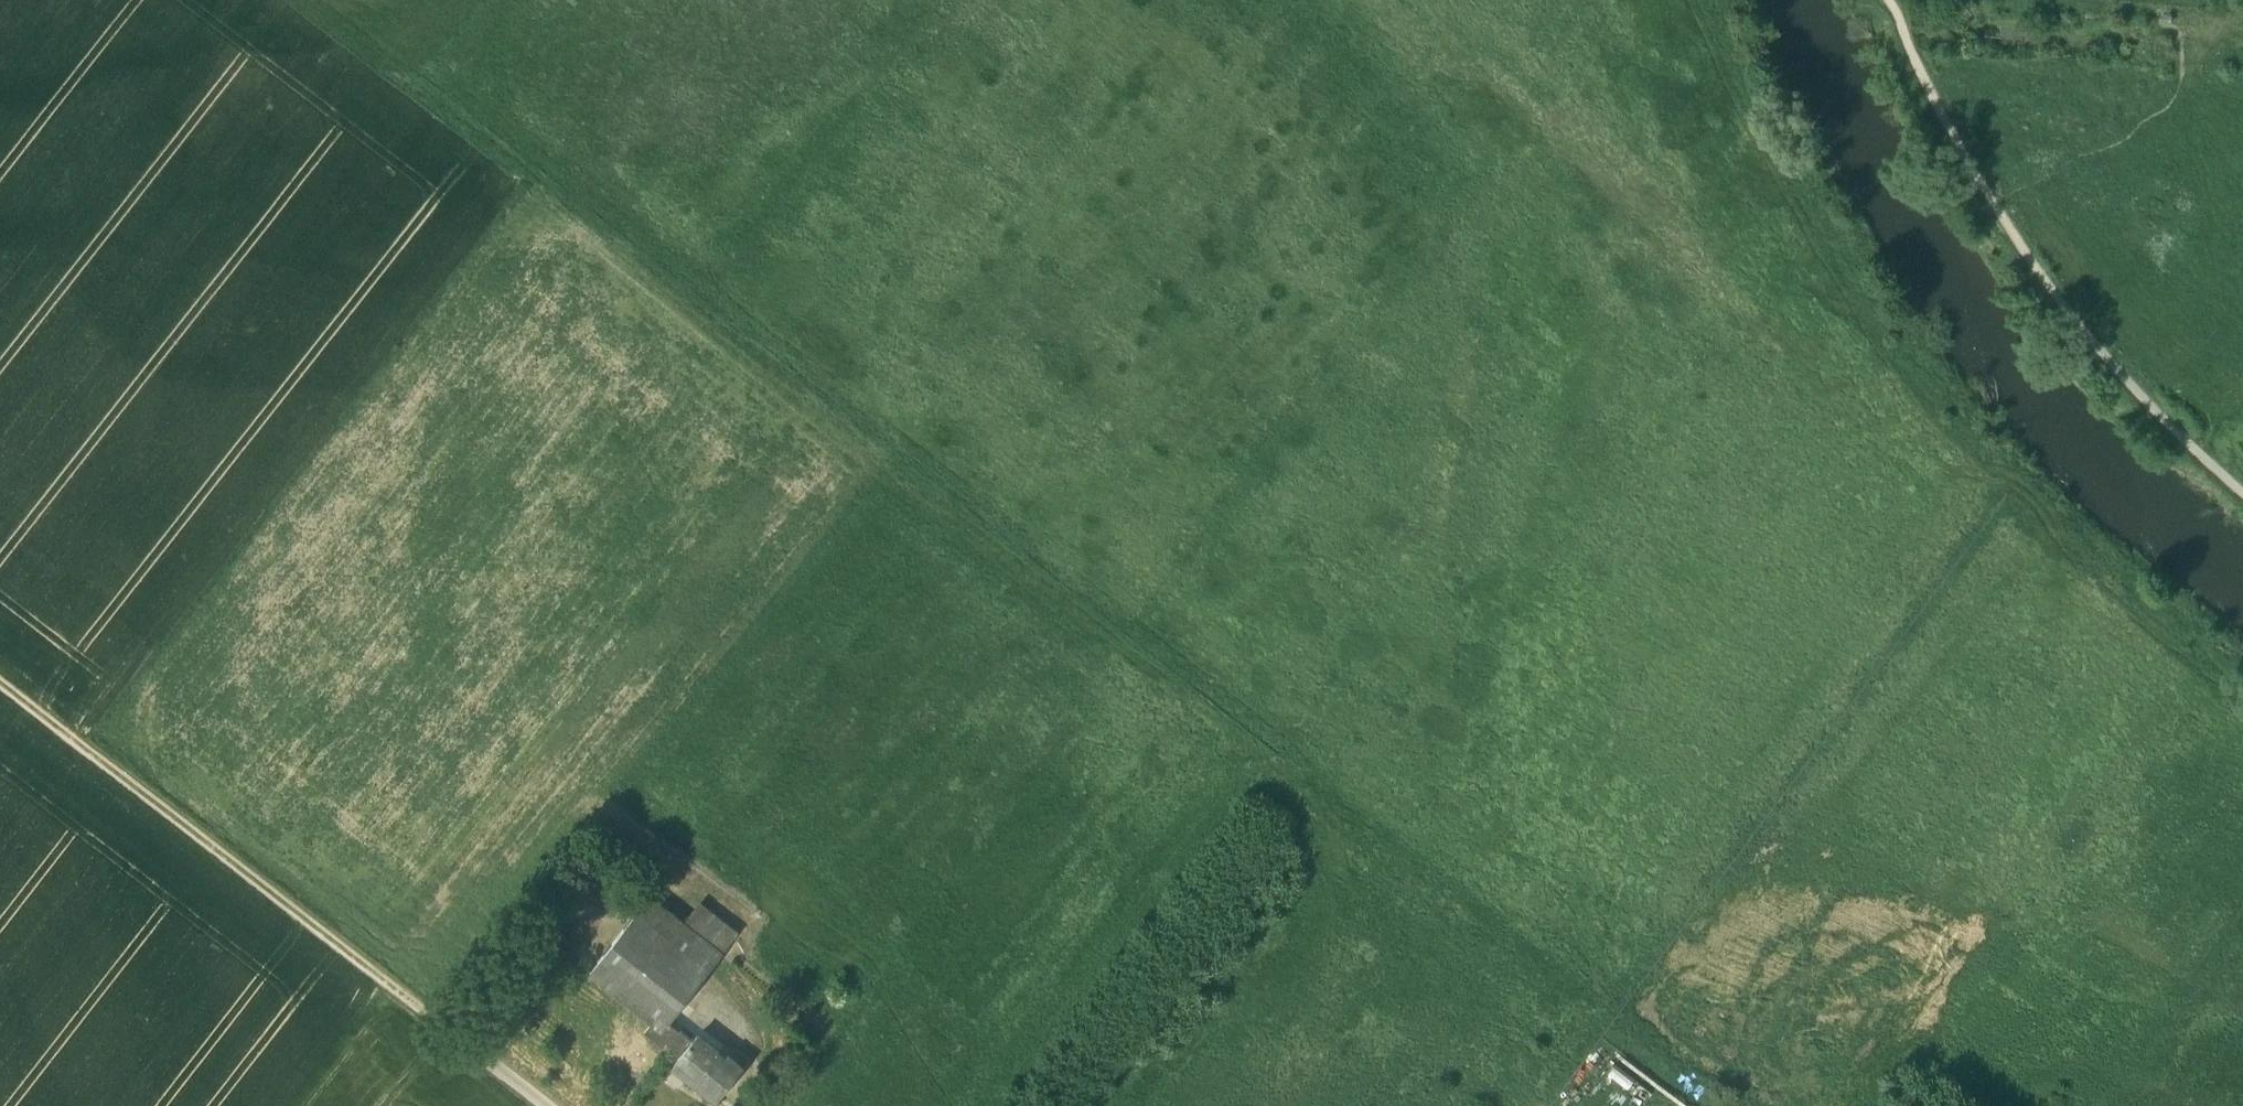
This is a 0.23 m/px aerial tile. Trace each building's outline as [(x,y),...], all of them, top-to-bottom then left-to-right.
[(651,894),(590,972),(653,1022),(662,1028),(668,1021),(723,951),(651,894)] [(691,1041),(668,1021),(662,1028),(653,1022),(644,1034),(677,1059),(691,1041)] [(725,1058),(696,1035),(677,1059),(672,1066),(716,1101),(743,1067),(727,1055),(725,1058)]
